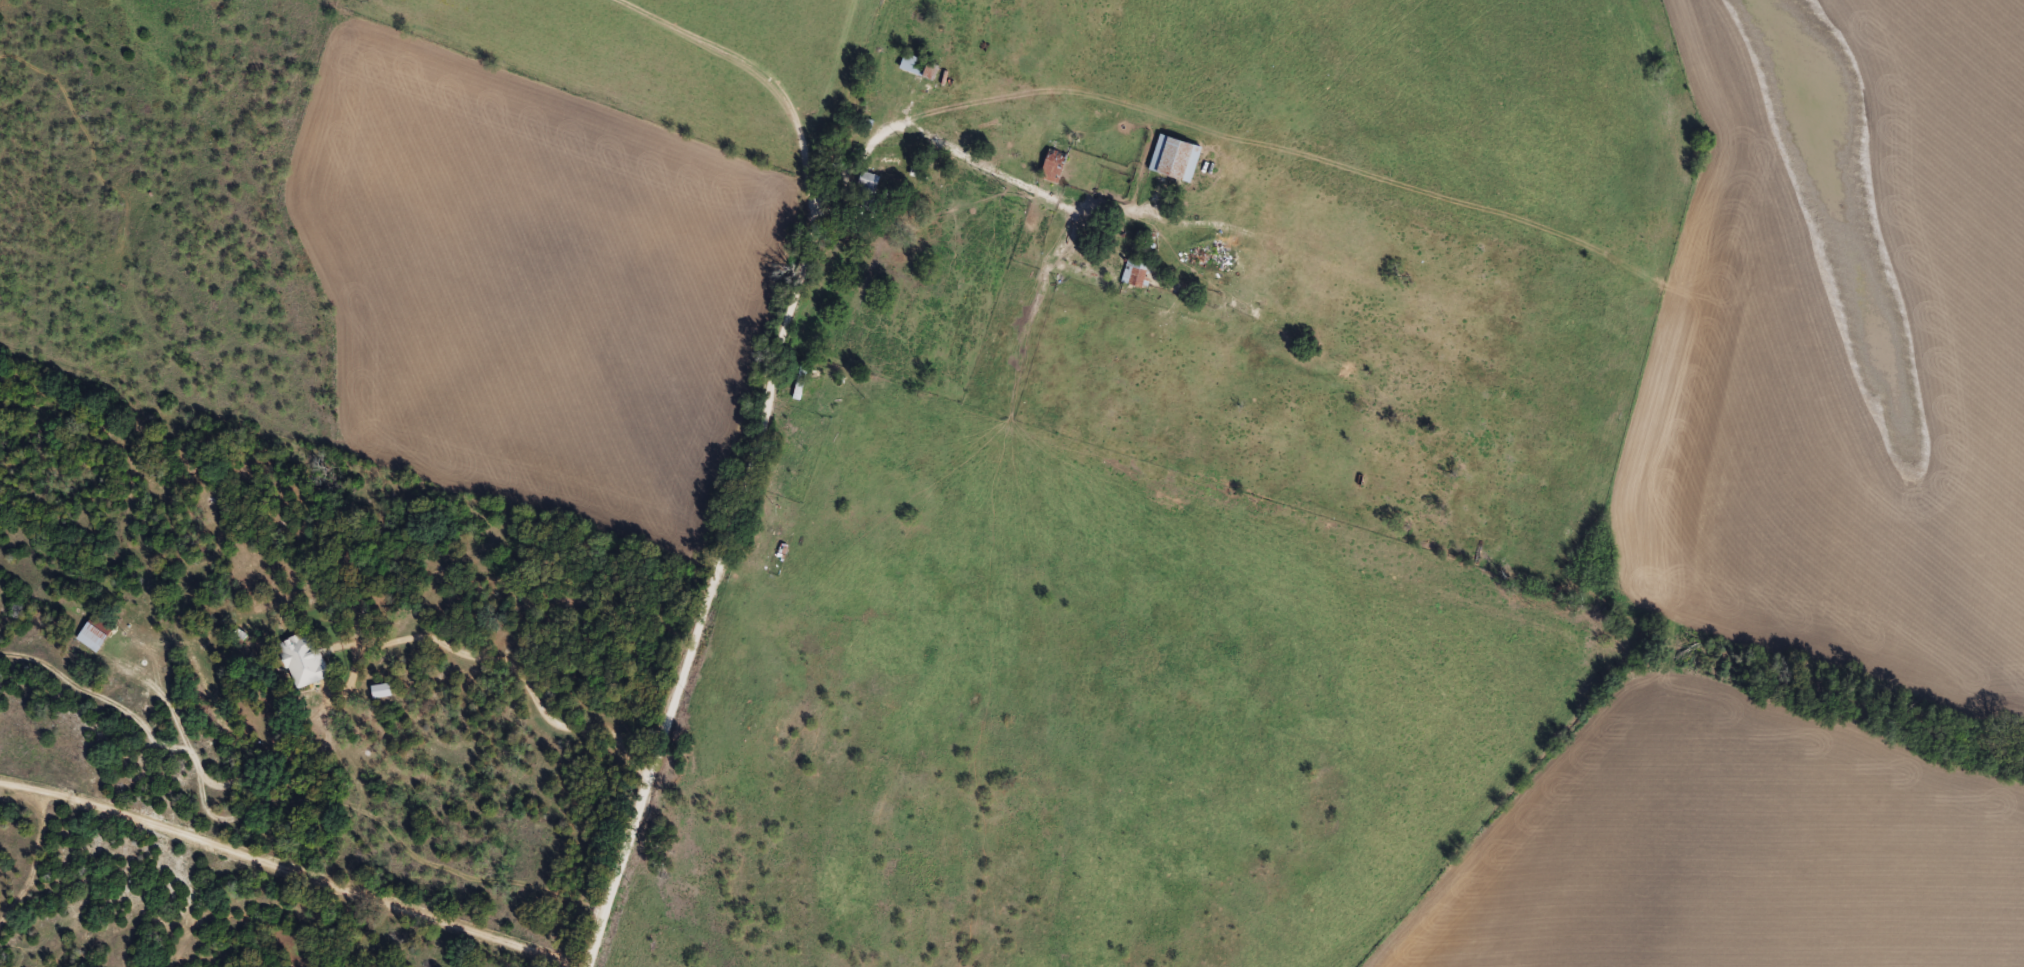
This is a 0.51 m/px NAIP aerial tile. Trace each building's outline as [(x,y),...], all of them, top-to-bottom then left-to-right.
[(934,83),(940,68),(907,54),(901,70),(934,83)] [(1150,173),(1192,186),(1203,150),(1161,136),(1150,173)] [(1041,178),(1058,186),(1070,158),(1053,150),(1041,178)] [(876,199),(883,179),(867,173),(854,209),(875,217),(881,200),(876,199)] [(1146,286),(1150,287),(1155,269),(1130,261),(1122,284),(1144,291),(1146,286)] [(809,366),(803,365),(796,398),(803,399),(809,366)] [(78,639),(97,654),(109,638),(90,623),(78,639)] [(315,631),(281,642),(296,690),(330,680),(315,631)]
